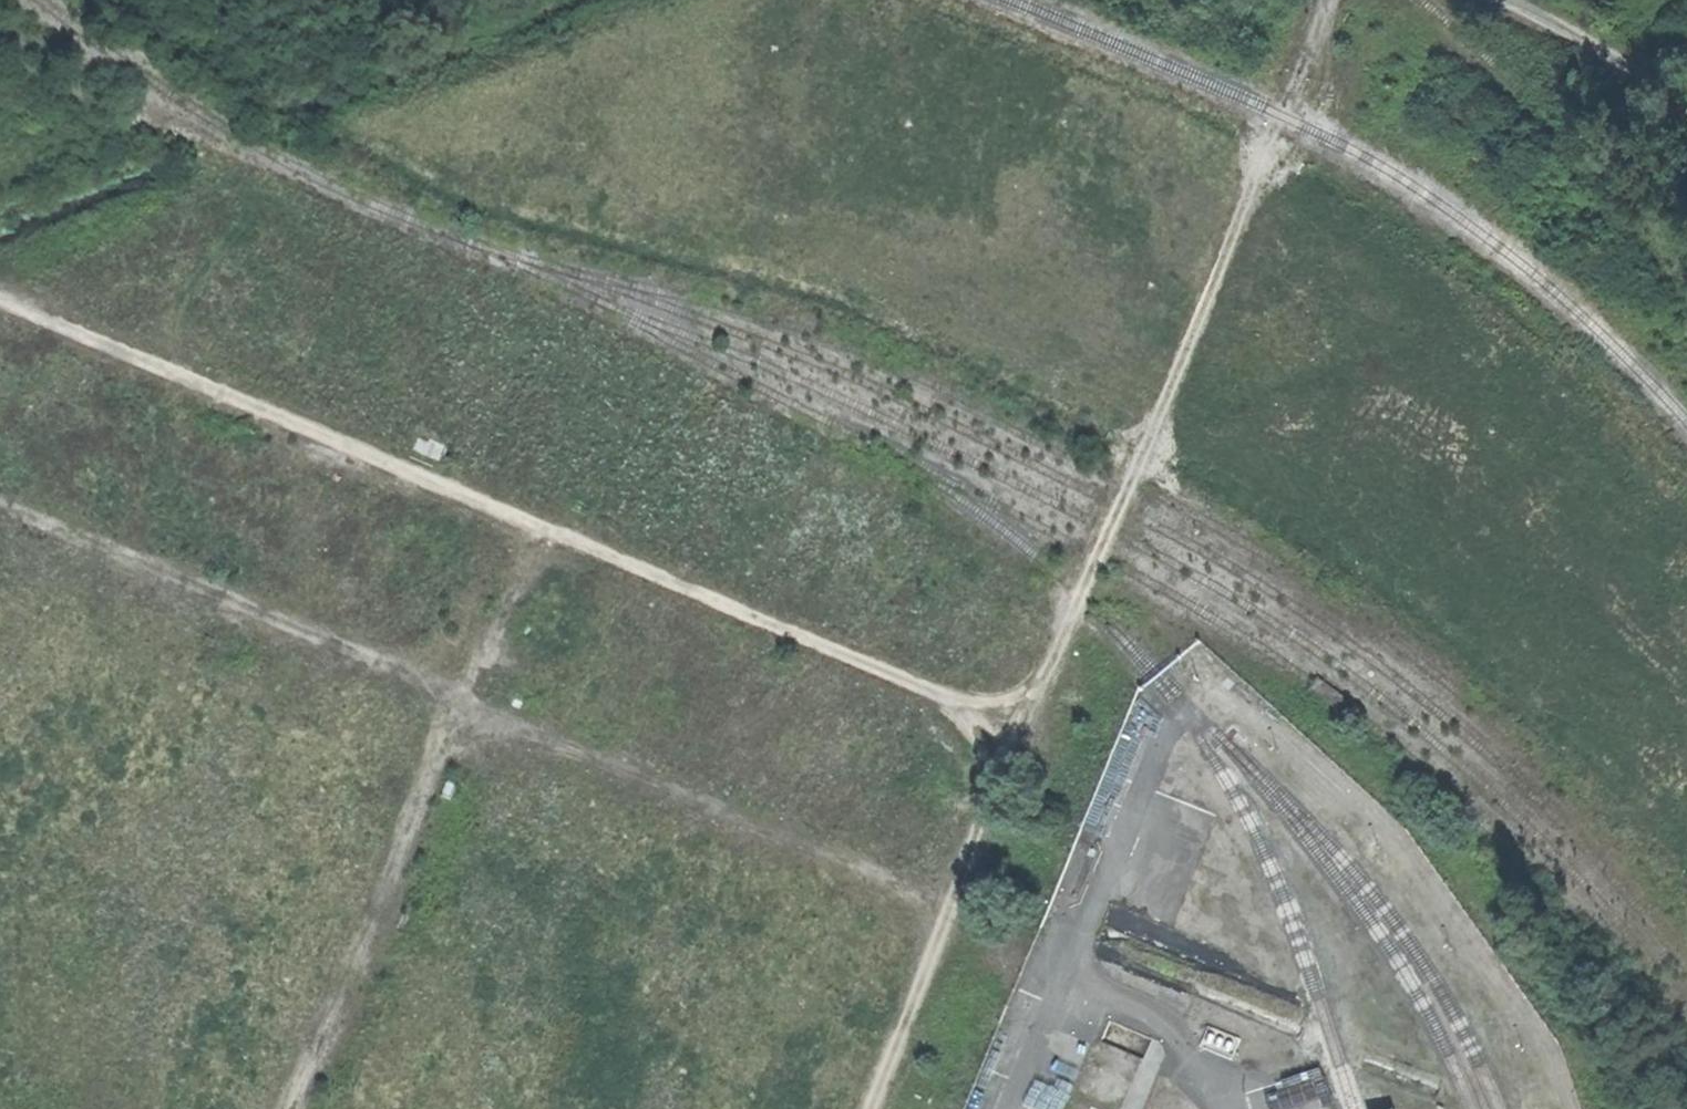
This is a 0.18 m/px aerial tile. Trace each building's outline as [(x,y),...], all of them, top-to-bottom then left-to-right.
[(1299,1108),(1339,1108),(1327,1090),(1298,1108),(1299,1108)]
